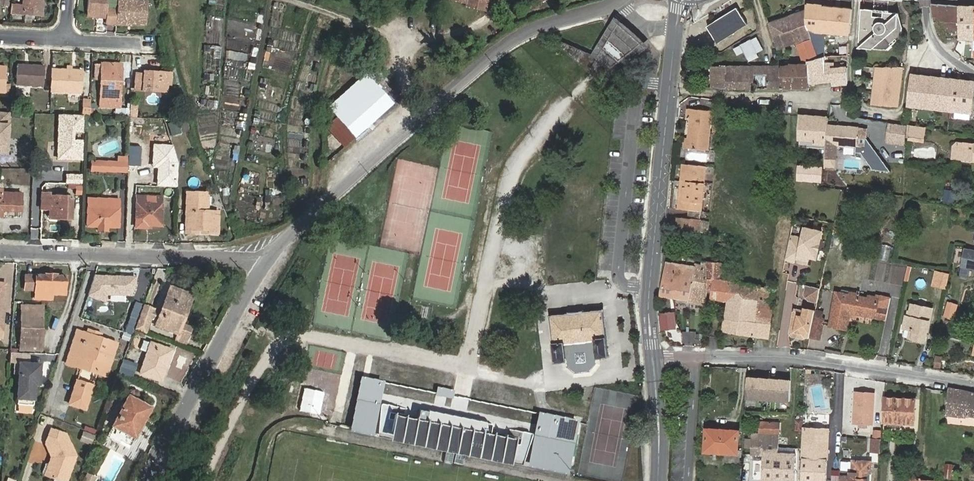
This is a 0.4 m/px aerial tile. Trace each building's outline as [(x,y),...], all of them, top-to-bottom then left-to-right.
[(43,0),(21,0),(20,4),(10,3),(9,14),(39,16),(40,2),(43,2),(43,0)] [(116,23),(116,21),(117,9),(107,9),(108,0),(88,0),(88,13),(106,14),(105,19),(105,23),(116,23)] [(120,0),(118,0),(117,9),(116,21),(146,24),(147,2),(120,0)] [(467,3),(466,6),(486,10),(488,0),(453,0),(467,3)] [(525,9),(522,3),(516,6),(519,13),(525,9)] [(852,8),(806,4),(806,10),(804,31),(806,31),(825,33),(824,45),(843,45),(849,44),(852,8)] [(934,16),(937,16),(937,20),(944,21),(945,29),(959,29),(960,39),(973,40),(973,5),(931,4),(934,16)] [(747,26),(737,9),(707,28),(718,44),(747,26)] [(809,61),(819,57),(806,31),(804,31),(806,10),(769,23),(779,50),(796,43),(797,46),(798,45),(805,62),(809,61)] [(885,12),(862,10),(858,46),(858,49),(888,51),(905,40),(906,30),(901,30),(902,16),(885,14),(885,12)] [(390,39),(382,45),(389,54),(397,47),(390,39)] [(739,55),(736,55),(738,60),(746,57),(746,60),(753,57),(754,61),(761,58),(757,50),(759,49),(756,40),(741,47),(741,49),(737,50),(739,55)] [(843,57),(843,45),(824,45),(825,57),(830,57),(843,57)] [(849,83),(848,68),(837,69),(837,66),(831,66),(830,57),(825,57),(819,57),(809,61),(809,64),(810,83),(832,81),(833,85),(849,83)] [(119,108),(121,64),(103,63),(100,107),(119,108)] [(810,89),(810,83),(809,64),(791,65),(790,66),(780,67),(780,69),(783,89),(810,89)] [(897,105),(903,67),(878,65),(872,100),(897,105)] [(44,87),(45,67),(18,66),(17,86),(44,87)] [(715,74),(714,90),(756,89),(755,67),(708,67),(708,73),(715,74)] [(756,89),(783,89),(780,69),(770,69),(770,68),(755,67),(756,89)] [(167,88),(168,69),(144,68),(144,71),(137,71),(136,87),(167,88)] [(83,71),(52,69),(51,92),(82,93),(83,71)] [(394,103),(367,73),(329,107),(356,136),(394,103)] [(950,109),(952,79),(913,76),(910,105),(950,109)] [(973,96),(973,82),(952,79),(950,109),(972,112),(973,96)] [(690,138),(689,149),(707,151),(711,112),(690,109),(689,120),(692,120),(690,138)] [(821,155),(825,155),(827,144),(829,127),(830,118),(803,116),(801,139),(811,140),(810,147),(821,148),(821,155)] [(144,131),(145,118),(129,117),(129,130),(144,131)] [(864,147),(865,135),(859,135),(860,128),(829,127),(827,144),(864,147)] [(904,145),(906,129),(891,127),(889,142),(904,145)] [(925,130),(910,128),(909,137),(924,139),(925,130)] [(801,146),(810,147),(811,140),(801,139),(801,146)] [(957,140),(953,143),(952,156),(960,157),(962,159),(973,160),(973,159),(973,142),(957,140)] [(138,156),(139,143),(130,142),(130,156),(138,156)] [(896,146),(895,155),(906,156),(907,147),(896,146)] [(93,171),(128,172),(128,156),(118,156),(118,161),(93,162),(93,171)] [(707,167),(683,165),(682,181),(687,182),(687,188),(684,188),(682,201),(679,201),(678,201),(678,209),(702,212),(707,167)] [(822,184),(823,171),(800,169),(799,182),(822,184)] [(862,169),(853,169),(853,185),(862,185),(862,169)] [(20,193),(2,193),(2,198),(0,198),(0,217),(3,217),(3,213),(20,213),(20,193)] [(61,217),(61,219),(71,219),(72,197),(53,196),(53,193),(44,193),(43,208),(50,209),(49,216),(61,217)] [(214,225),(215,213),(208,213),(209,196),(187,195),(186,235),(195,235),(195,232),(207,232),(207,235),(218,235),(218,225),(214,225)] [(148,225),(162,226),(162,204),(162,197),(137,196),(137,228),(147,228),(148,225)] [(114,205),(89,204),(88,227),(99,227),(98,231),(112,231),(112,227),(123,227),(123,209),(114,209),(114,205)] [(964,218),(973,219),(973,213),(973,210),(965,209),(964,218)] [(676,217),(676,229),(700,232),(702,219),(676,217)] [(822,231),(805,228),(800,259),(809,261),(809,257),(812,258),(819,251),(822,231)] [(798,242),(790,241),(786,260),(794,262),(798,242)] [(710,262),(697,259),(696,266),(695,273),(681,271),(682,264),(669,262),(663,296),(692,301),(694,289),(709,291),(710,262)] [(709,291),(708,298),(711,298),(712,301),(729,303),(730,298),(732,282),(721,281),(723,262),(710,262),(709,291)] [(695,273),(696,266),(682,264),(681,271),(695,273)] [(948,272),(937,270),(934,284),(945,286),(948,272)] [(44,295),(53,295),(66,296),(67,277),(57,277),(57,276),(47,275),(47,276),(27,276),(26,291),(37,292),(36,299),(44,300),(44,295)] [(776,288),(732,282),(730,298),(758,300),(755,324),(771,326),(776,288)] [(817,302),(820,288),(807,285),(805,294),(809,300),(817,302)] [(185,309),(191,293),(171,287),(157,324),(180,332),(179,335),(191,339),(195,330),(182,326),(186,316),(182,314),(182,311),(184,309),(185,309)] [(194,294),(191,293),(185,309),(184,309),(182,311),(182,314),(186,316),(194,294)] [(837,293),(835,302),(848,304),(850,295),(837,293)] [(848,304),(835,302),(829,325),(846,329),(849,317),(855,318),(856,314),(874,318),(878,302),(850,295),(848,304)] [(730,298),(729,303),(726,321),(755,324),(758,300),(730,298)] [(947,301),(944,317),(955,319),(959,303),(947,301)] [(925,339),(932,307),(912,302),(909,315),(906,314),(903,325),(913,327),(911,336),(925,339)] [(41,353),(43,307),(23,306),(20,352),(41,353)] [(153,309),(144,306),(141,314),(150,317),(153,309)] [(879,307),(878,320),(888,320),(889,308),(879,307)] [(813,317),(815,311),(807,309),(807,312),(806,318),(794,315),(790,332),(793,333),(796,331),(803,333),(805,336),(809,336),(813,317)] [(807,312),(795,309),(794,315),(806,318),(807,312)] [(549,313),(551,362),(562,361),(563,366),(573,373),(588,373),(595,364),(595,359),(607,359),(604,311),(584,312),(584,310),(568,311),(568,312),(549,313)] [(678,315),(665,314),(664,329),(677,330),(678,315)] [(145,332),(149,321),(140,316),(135,328),(145,332)] [(821,318),(813,317),(809,336),(821,339),(825,324),(820,323),(821,318)] [(725,331),(770,338),(772,326),(771,326),(755,324),(726,321),(725,331)] [(88,334),(77,331),(71,352),(86,357),(90,345),(104,350),(100,362),(110,366),(118,344),(100,338),(99,341),(87,337),(88,334)] [(142,350),(149,352),(151,347),(152,343),(145,340),(142,350)] [(164,366),(170,349),(152,343),(151,347),(149,352),(141,373),(162,380),(167,367),(164,366)] [(90,345),(86,357),(87,357),(100,362),(104,350),(90,345)] [(174,351),(170,349),(164,366),(167,367),(174,351)] [(106,377),(110,366),(100,362),(87,357),(86,357),(71,352),(67,364),(106,377)] [(10,366),(19,366),(17,402),(34,403),(34,388),(39,388),(40,367),(28,367),(28,357),(10,356),(10,366)] [(119,373),(132,378),(138,362),(125,357),(119,373)] [(764,376),(749,375),(748,396),(768,398),(770,379),(763,379),(764,376)] [(383,382),(360,377),(349,431),(566,478),(578,424),(538,415),(534,433),(379,400),(383,382)] [(790,399),(792,379),(776,377),(776,380),(770,379),(768,398),(790,399)] [(92,386),(78,381),(70,405),(84,410),(92,386)] [(470,386),(465,410),(485,415),(490,391),(470,386)] [(877,388),(858,387),(856,418),(875,420),(877,388)] [(947,411),(969,415),(973,415),(973,393),(950,388),(946,410),(947,411)] [(324,393),(304,389),(300,411),(320,414),(324,393)] [(141,416),(145,418),(151,407),(129,395),(108,433),(129,445),(134,437),(130,435),(141,416)] [(887,395),(885,420),(916,421),(917,396),(887,395)] [(134,437),(145,418),(141,416),(130,435),(134,437)] [(798,454),(779,453),(781,422),(765,422),(765,433),(753,433),(753,435),(750,435),(750,439),(747,439),(746,449),(752,449),(752,454),(764,454),(763,480),(797,480),(798,454)] [(739,452),(740,430),(709,428),(708,450),(739,452)] [(804,480),(828,480),(830,429),(806,428),(804,480)] [(47,445),(53,458),(49,468),(53,470),(51,477),(61,480),(68,480),(77,456),(67,435),(47,445)] [(883,441),(874,440),(873,454),(882,454),(883,441)] [(841,480),(872,480),(873,462),(856,461),(856,471),(842,470),(841,480)] [(93,475),(86,470),(83,475),(91,480),(93,475)]
